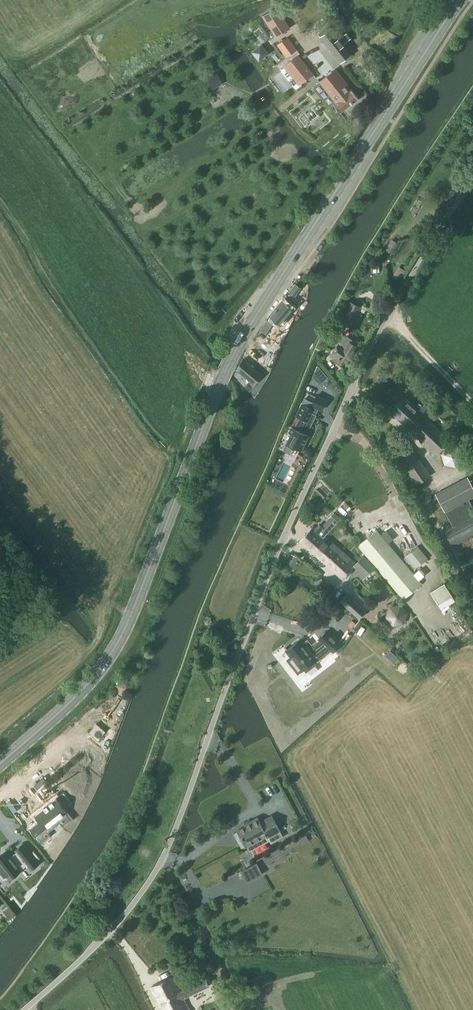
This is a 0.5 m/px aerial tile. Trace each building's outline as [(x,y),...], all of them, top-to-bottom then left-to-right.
[(275,37),(288,28),(275,8),(270,10),(262,16),(275,37)] [(328,25),(317,33),(340,63),(351,54),(343,45),(349,40),(345,34),(339,39),(328,25)] [(286,57),(295,51),(285,38),(277,44),(286,57)] [(298,86),(313,74),(298,55),(283,66),(298,86)] [(335,102),(333,104),(340,112),(358,98),(335,69),(319,82),(335,102)] [(217,73),(206,79),(211,88),(221,82),(217,73)] [(392,254),(398,244),(392,239),(385,250),(392,254)] [(292,288),(289,292),(295,296),(301,288),(299,287),(296,285),(295,284),(292,288)] [(283,300),(269,316),(280,326),(281,325),(283,324),(286,321),(286,318),(287,317),(294,309),(285,302),(284,301),(283,300)] [(351,327),(360,307),(350,302),(340,322),(351,327)] [(262,326),(260,330),(265,334),(270,326),(265,322),(264,323),(262,326)] [(339,336),(345,327),(338,323),(333,332),(339,336)] [(355,346),(349,342),(350,339),(341,334),(337,341),(336,341),(334,345),(336,346),(329,357),(332,359),(332,360),(344,367),(351,355),(350,354),(355,346)] [(243,359),(236,370),(238,371),(254,385),(261,374),(255,369),(252,366),(243,359)] [(328,377),(317,365),(312,377),(319,385),(328,377)] [(291,433),(286,443),(301,451),(308,436),(305,434),(309,427),(310,427),(316,415),(315,414),(318,408),(321,410),(326,400),(316,395),(313,402),(304,398),(301,404),(295,416),(299,417),(293,428),(291,427),(289,432),(291,433)] [(448,438),(425,416),(431,409),(424,403),(419,410),(404,396),(390,412),(434,454),(448,438)] [(416,484),(430,475),(408,443),(394,452),(416,484)] [(435,494),(444,512),(472,497),(472,487),(467,476),(435,494)] [(469,500),(445,513),(451,524),(443,528),(452,546),(472,536),(472,508),(469,500)] [(324,536),(336,523),(339,518),(333,512),(329,517),(332,520),(324,529),(319,525),(316,529),(313,526),(300,541),(311,551),(317,545),(318,544),(324,536)] [(402,600),(421,583),(376,530),(357,546),(364,554),(374,566),(402,600)] [(356,563),(324,536),(318,544),(317,545),(311,551),(342,579),(350,569),(361,579),(364,576),(374,566),(364,554),(356,563)] [(415,568),(427,558),(417,546),(405,556),(415,568)] [(287,565),(292,568),(297,558),(292,555),(287,565)] [(437,605),(452,596),(444,584),(430,592),(437,605)] [(365,611),(347,594),(340,601),(358,618),(365,611)] [(319,639),(320,640),(312,647),(309,643),(305,646),(300,640),(286,650),(291,657),(287,660),(292,667),(296,664),(301,671),(304,669),(306,672),(315,664),(313,662),(319,657),(318,655),(328,648),(333,652),(340,644),(326,631),(319,639)] [(216,667),(218,658),(212,656),(210,666),(216,667)] [(31,828),(29,829),(30,829),(31,828),(36,834),(35,834),(39,838),(41,841),(50,835),(47,831),(60,822),(62,825),(70,819),(66,813),(65,813),(67,811),(57,798),(54,799),(52,801),(51,801),(52,801),(49,803),(49,804),(47,805),(46,805),(47,806),(44,808),(44,807),(43,807),(44,808),(37,813),(34,815),(35,816),(37,814),(41,819),(40,820),(39,821),(31,827),(31,828)] [(266,835),(271,843),(283,837),(271,815),(260,822),(257,817),(244,824),(245,826),(237,830),(237,831),(233,833),(241,848),(245,846),(246,846),(266,835)] [(10,856),(6,851),(0,856),(0,878),(2,881),(5,879),(7,877),(8,877),(9,879),(19,871),(26,865),(27,865),(31,869),(38,863),(23,844),(16,850),(17,851),(14,853),(10,856)] [(241,871),(247,882),(262,874),(256,863),(241,871)] [(15,916),(9,908),(3,912),(9,920),(15,916)] [(180,991),(172,976),(151,987),(162,1009),(190,1009),(183,998),(209,986),(205,978),(180,991)]
